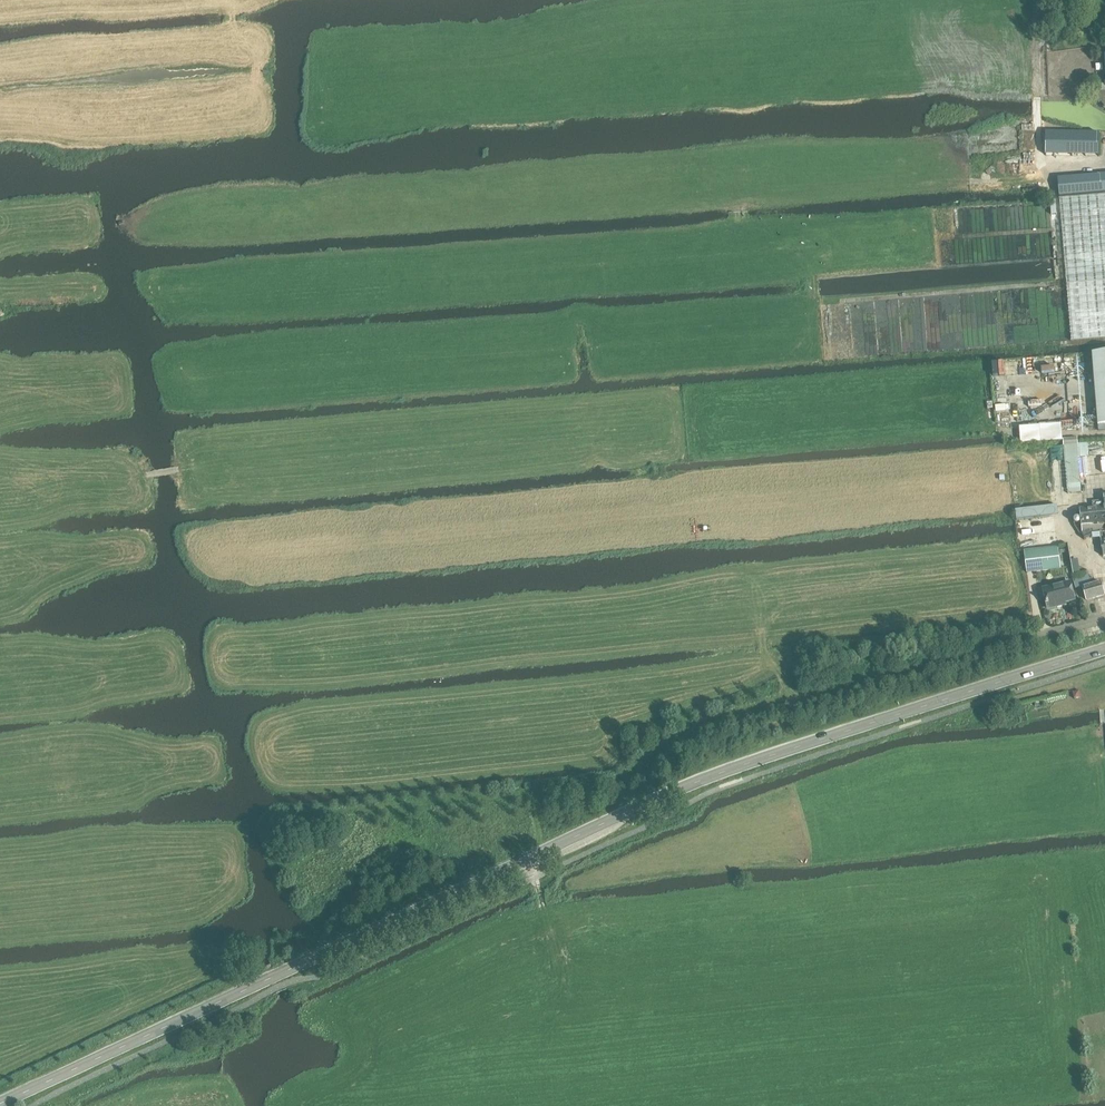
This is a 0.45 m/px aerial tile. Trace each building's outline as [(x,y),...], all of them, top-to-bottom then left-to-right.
[(1100,153),(1100,134),(1045,133),(1045,153),(1100,153)] [(1057,178),(1059,197),(1104,193),(1104,174),(1057,178)] [(1059,198),(1070,341),(1104,338),(1104,194),(1059,198)] [(1092,354),(1098,425),(1104,424),(1104,353),(1092,354)] [(1043,368),(1041,355),(1025,357),(1027,371),(1043,368)] [(1063,422),(1021,424),(1021,441),(1063,440),(1063,422)] [(1088,443),(1065,445),(1068,493),(1081,492),(1079,458),(1089,457),(1088,443)] [(1092,502),(1093,507),(1079,508),(1082,535),(1092,534),(1092,540),(1102,539),(1103,549),(1104,549),(1104,500),(1092,502)] [(1020,510),(1021,520),(1063,515),(1062,505),(1020,510)] [(1027,573),(1061,570),(1059,547),(1025,550),(1027,573)] [(1076,588),(1084,585),(1084,587),(1083,587),(1087,600),(1104,595),(1101,581),(1091,584),(1089,578),(1087,571),(1072,576),(1076,588)] [(1059,603),(1075,599),(1071,582),(1043,589),(1048,608),(1059,605),(1059,603)]
